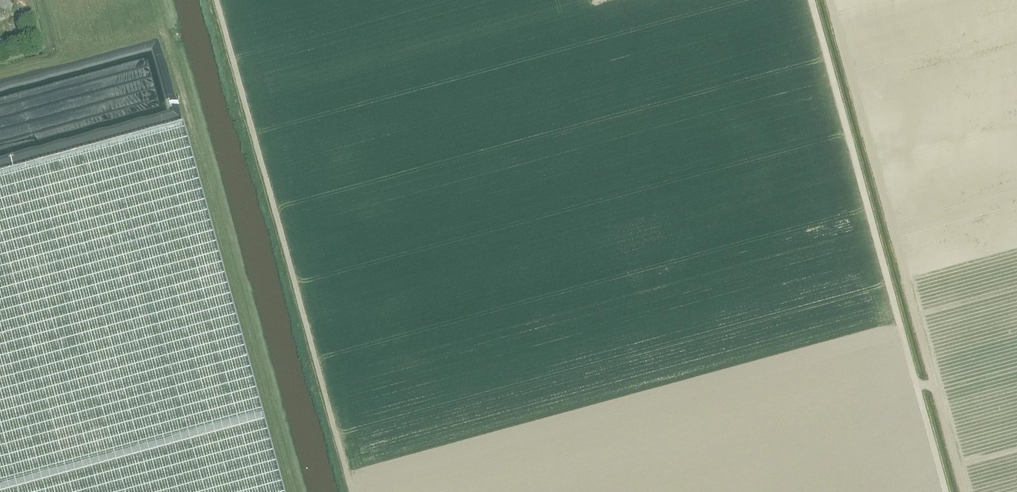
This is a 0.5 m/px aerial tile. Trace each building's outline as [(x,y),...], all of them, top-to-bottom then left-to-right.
[(19,5),(18,0),(0,0),(0,10),(19,5)] [(184,124),(0,174),(0,491),(284,491),(184,124)]
